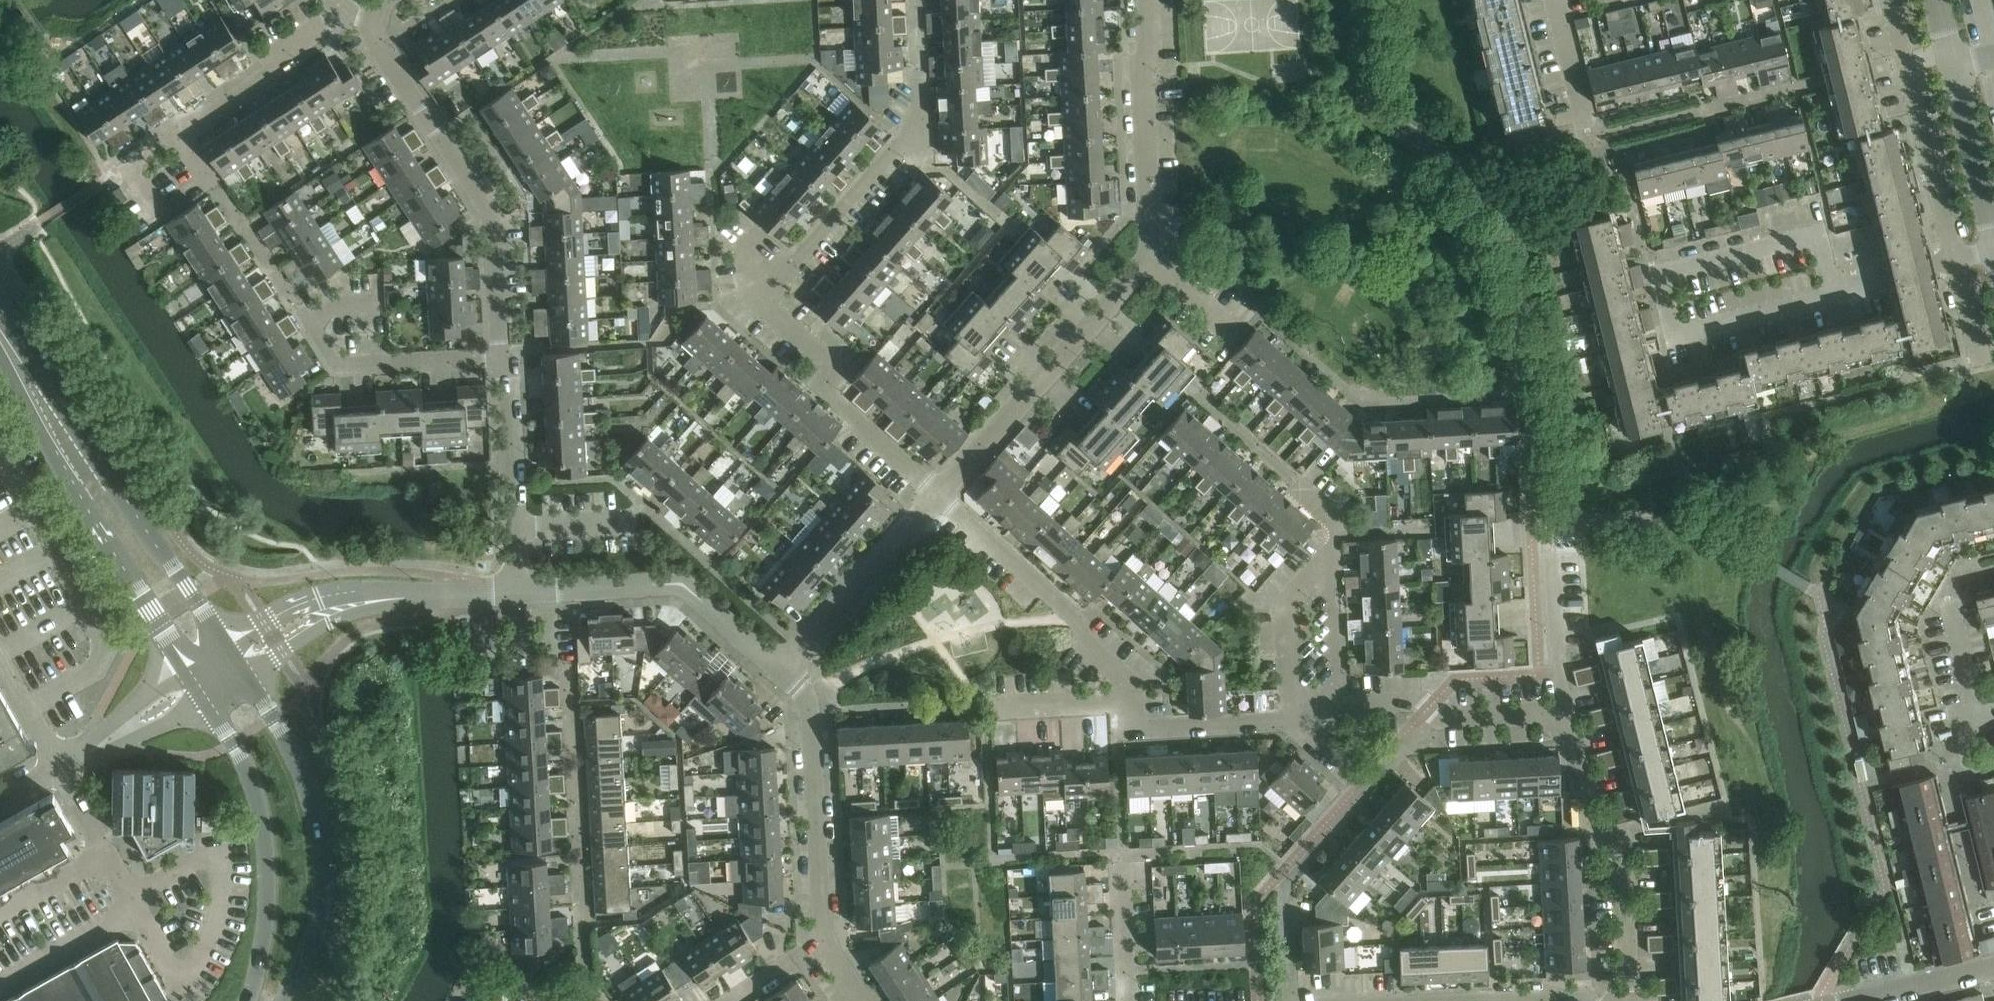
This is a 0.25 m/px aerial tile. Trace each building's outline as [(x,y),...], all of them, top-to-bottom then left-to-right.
[(167,15),(185,3),(183,0),(158,0),(167,15)] [(240,9),(253,0),(265,18),(293,0),(234,0),(240,9)] [(491,4),(511,35),(529,23),(514,0),(496,0),(491,4)] [(529,23),(547,11),(540,0),(514,0),(529,23)] [(547,11),(564,0),(540,0),(547,11)] [(927,23),(979,20),(978,0),(945,0),(941,0),(942,12),(926,13),(927,23)] [(1065,9),(1102,7),(1102,0),(1065,0),(1065,9)] [(1473,4),(1474,10),(1475,13),(1507,144),(1547,134),(1514,0),(1473,0),(1473,4)] [(1609,215),(1575,223),(1628,436),(1661,427),(1661,424),(1670,421),(1671,425),(1757,404),(1753,388),(1901,352),(1900,348),(1909,346),(1910,349),(1944,341),(1928,276),(1925,264),(1909,200),(1914,198),(1910,185),(1906,186),(1899,158),(1903,157),(1900,143),(1895,144),(1891,129),(1880,132),(1859,48),(1850,13),(1862,10),(1860,0),(1824,0),(1830,24),(1818,27),(1845,134),(1856,131),(1891,273),(1902,318),(1893,320),(1892,318),(1743,355),(1747,371),(1739,373),(1735,374),(1663,391),(1663,393),(1654,396),(1609,215)] [(1660,0),(1658,0),(1647,3),(1650,11),(1662,8),(1660,0)] [(1662,8),(1674,5),(1673,0),(1660,0),(1662,8)] [(1821,7),(1819,0),(1806,0),(1809,10),(1821,7)] [(890,3),(853,5),(854,27),(891,25),(890,3)] [(491,4),(473,16),(493,47),(511,35),(491,4)] [(1102,7),(1065,9),(1066,24),(1059,25),(1059,38),(1067,37),(1067,31),(1103,28),(1102,7)] [(1629,7),(1617,10),(1619,18),(1631,16),(1629,7)] [(446,14),(455,27),(475,58),(493,47),(473,16),(463,22),(454,9),(446,14)] [(1619,18),(1617,10),(1605,13),(1607,21),(1619,18)] [(137,11),(126,18),(130,25),(142,17),(137,11)] [(447,33),(438,39),(437,39),(457,70),(475,58),(455,27),(446,14),(438,20),(447,33)] [(896,18),(896,25),(907,24),(906,14),(899,15),(896,18)] [(203,30),(223,60),(232,73),(240,68),(231,55),(242,48),(222,17),(203,30)] [(1574,20),(1576,29),(1589,26),(1587,17),(1574,20)] [(979,20),(927,23),(927,32),(943,32),(943,44),(981,42),(979,20)] [(896,25),(896,31),(900,34),(907,34),(907,24),(896,25)] [(891,25),(854,27),(855,49),(892,47),(892,45),(891,25)] [(1059,25),(1051,25),(1052,38),(1059,38),(1059,25)] [(1103,28),(1067,31),(1067,37),(1068,51),(1068,52),(1096,51),(1096,52),(1105,51),(1103,28)] [(1019,29),(1008,30),(1009,39),(1020,38),(1019,29)] [(215,66),(218,70),(224,79),(232,73),(223,60),(203,30),(185,41),(205,72),(215,66)] [(1780,30),(1758,35),(1770,85),(1780,82),(1776,67),(1788,64),(1780,30)] [(437,39),(438,39),(433,31),(413,44),(422,58),(412,65),(428,90),(457,70),(437,39)] [(561,32),(548,40),(556,52),(568,43),(561,32)] [(100,35),(89,42),(94,49),(105,42),(100,35)] [(1758,35),(1737,40),(1745,74),(1755,72),(1759,87),(1770,85),(1758,35)] [(1737,40),(1716,46),(1728,95),(1738,92),(1734,77),(1745,74),(1737,40)] [(185,41),(167,53),(187,84),(195,97),(204,92),(199,85),(195,85),(196,81),(195,79),(205,72),(185,41)] [(929,57),(929,66),(982,63),(981,42),(943,44),(944,56),(929,57)] [(1694,44),(1672,49),(1680,83),(1700,78),(1701,78),(1695,51),(1696,51),(1694,44)] [(892,47),(855,49),(857,84),(887,82),(886,70),(902,69),(901,45),(892,45),(892,47)] [(1716,46),(1696,51),(1695,51),(1701,78),(1700,78),(1702,85),(1713,82),(1717,97),(1728,95),(1716,46)] [(1672,49),(1651,54),(1659,88),(1680,83),(1672,49)] [(1053,81),(1061,81),(1060,74),(1097,72),(1096,52),(1096,51),(1068,52),(1068,51),(1059,52),(1060,68),(1052,68),(1053,81)] [(74,52),(66,57),(70,64),(79,58),(74,52)] [(179,89),(181,93),(187,102),(195,97),(187,84),(167,53),(148,65),(169,96),(179,89)] [(1651,54),(1630,60),(1638,94),(1659,88),(1651,54)] [(306,68),(311,75),(312,75),(332,106),(362,86),(346,62),(335,69),(326,55),(306,68)] [(65,58),(58,62),(64,71),(70,66),(65,58)] [(1630,60),(1609,65),(1617,99),(1638,94),(1630,60)] [(945,75),(946,86),(946,87),(974,85),(974,87),(983,86),(982,63),(929,66),(930,76),(945,75)] [(167,116),(159,102),(169,96),(148,65),(130,77),(151,108),(153,112),(159,121),(167,116)] [(1617,99),(1609,65),(1587,70),(1595,104),(1617,99)] [(1052,68),(1045,69),(1045,82),(1053,81),(1052,68)] [(1060,74),(1061,81),(1062,96),(1098,94),(1097,72),(1060,74)] [(312,75),(311,75),(294,87),(314,118),(320,114),(332,106),(312,75)] [(130,77),(112,89),(133,120),(151,108),(130,77)] [(497,79),(491,83),(496,91),(505,85),(502,80),(497,79)] [(937,86),(939,109),(976,107),(975,101),(974,87),(974,85),(946,87),(946,86),(937,86)] [(294,87),(276,99),(296,129),(309,121),(313,127),(324,120),(320,114),(314,118),(294,87)] [(481,108),(493,127),(524,107),(521,102),(512,88),(481,108)] [(112,89),(94,100),(115,131),(133,120),(112,89)] [(533,93),(527,97),(534,108),(540,104),(533,93)] [(1098,94),(1062,96),(1063,112),(1055,112),(1056,125),(1063,125),(1063,118),(1100,116),(1098,94)] [(1555,96),(1543,99),(1545,105),(1557,102),(1555,96)] [(521,102),(524,107),(528,112),(534,108),(527,97),(521,102)] [(276,99),(258,110),(278,141),(283,138),(296,129),(276,99)] [(115,131),(94,100),(76,113),(96,144),(115,131)] [(453,100),(443,107),(449,116),(459,110),(453,100)] [(852,100),(837,117),(864,141),(879,125),(852,100)] [(976,107),(939,109),(940,131),(977,129),(977,127),(976,113),(983,113),(983,100),(975,101),(976,107)] [(991,100),(983,100),(983,113),(991,113),(991,100)] [(1785,102),(1775,105),(1787,154),(1809,149),(1801,115),(1789,118),(1785,102)] [(1768,123),(1758,126),(1766,159),(1787,154),(1775,105),(1764,108),(1768,123)] [(524,107),(493,127),(505,145),(536,125),(528,112),(524,107)] [(258,110),(240,122),(260,153),(273,145),(277,151),(288,144),(283,138),(278,141),(258,110)] [(153,112),(148,115),(147,120),(151,126),(159,121),(153,112)] [(1055,112),(1047,113),(1048,125),(1056,125),(1055,112)] [(1743,113),(1733,115),(1745,165),(1766,159),(1758,126),(1747,128),(1743,113)] [(1715,136),(1716,143),(1717,143),(1724,170),(1725,170),(1745,165),(1733,115),(1722,118),(1726,133),(1715,136)] [(1063,118),(1063,125),(1064,140),(1101,137),(1100,116),(1063,118)] [(837,117),(822,133),(850,157),(864,141),(837,117)] [(328,127),(324,120),(313,127),(317,134),(328,127)] [(240,122),(222,134),(242,165),(247,161),(260,153),(240,122)] [(536,125),(505,145),(517,163),(548,143),(544,138),(536,125)] [(363,146),(376,165),(407,145),(394,126),(363,146)] [(977,129),(940,131),(941,153),(957,152),(958,165),(987,163),(986,127),(977,127),(977,129)] [(407,137),(411,142),(420,136),(414,128),(408,132),(407,137)] [(557,129),(551,133),(558,144),(564,140),(557,129)] [(123,132),(117,135),(123,145),(131,139),(127,133),(123,132)] [(551,133),(544,138),(548,143),(551,148),(558,144),(551,133)] [(822,133),(808,149),(836,174),(850,157),(822,133)] [(242,165),(222,134),(203,146),(223,177),(237,169),(241,175),(251,168),(247,161),(242,165)] [(117,135),(112,139),(111,143),(115,150),(123,145),(117,135)] [(420,136),(411,142),(414,148),(419,149),(425,144),(420,136)] [(1101,137),(1064,140),(1065,155),(1057,155),(1058,168),(1066,167),(1065,161),(1102,159),(1101,137)] [(872,140),(868,145),(876,152),(882,145),(877,139),(872,140)] [(548,143),(517,163),(529,181),(560,161),(551,148),(548,143)] [(1717,143),(1716,143),(1697,148),(1705,182),(1708,194),(1730,188),(1725,170),(1724,170),(1717,143)] [(292,151),(288,144),(277,151),(281,158),(292,151)] [(407,145),(376,165),(388,183),(419,163),(407,145)] [(868,145),(864,149),(864,154),(870,159),(876,152),(868,145)] [(1697,148),(1675,153),(1684,187),(1705,182),(1697,148)] [(808,149),(794,165),(821,190),(836,174),(808,149)] [(1844,153),(1847,163),(1856,161),(1854,150),(1856,150),(1844,153)] [(1586,151),(1573,154),(1576,168),(1589,165),(1586,151)] [(1675,153),(1654,159),(1663,193),(1684,187),(1675,153)] [(560,161),(529,181),(541,200),(544,199),(546,203),(547,213),(555,212),(555,213),(581,211),(580,192),(571,179),(578,174),(578,169),(569,155),(560,161)] [(1057,155),(1050,156),(1050,168),(1058,168),(1057,155)] [(1102,159),(1065,161),(1066,167),(1066,183),(1103,181),(1103,179),(1102,159)] [(1663,193),(1654,159),(1632,164),(1640,198),(1663,193)] [(1849,174),(1859,171),(1856,161),(1847,163),(1849,174)] [(419,163),(388,183),(400,201),(431,181),(419,163)] [(431,173),(434,178),(443,172),(438,164),(432,169),(431,173)] [(775,186),(779,181),(807,206),(821,190),(794,165),(784,176),(778,171),(770,181),(775,186)] [(778,171),(772,166),(764,176),(770,181),(778,171)] [(256,174),(251,168),(241,175),(245,181),(256,174)] [(652,173),(653,195),(690,193),(689,171),(652,173)] [(434,178),(438,184),(442,185),(449,180),(443,172),(434,178)] [(844,172),(839,177),(847,184),(854,177),(848,172),(844,172)] [(335,173),(325,179),(334,192),(342,187),(344,186),(335,173)] [(924,173),(909,190),(937,214),(941,210),(952,197),(924,173)] [(839,177),(835,182),(835,186),(841,191),(847,184),(839,177)] [(1103,181),(1066,183),(1068,218),(1098,216),(1097,204),(1113,203),(1112,179),(1103,179),(1103,181)] [(1813,179),(1805,181),(1808,195),(1816,193),(1813,179)] [(431,181),(400,201),(411,219),(442,199),(442,198),(431,181)] [(775,186),(765,197),(793,222),(807,206),(779,181),(775,186)] [(695,186),(695,193),(706,192),(705,182),(697,183),(695,186)] [(1786,183),(1774,185),(1778,202),(1790,199),(1786,183)] [(989,185),(981,194),(988,200),(989,199),(996,192),(989,185)] [(1772,186),(1752,191),(1756,207),(1776,202),(1772,186)] [(121,187),(110,194),(118,206),(129,199),(121,187)] [(342,187),(334,192),(342,204),(350,198),(342,187)] [(909,190),(895,206),(923,230),(933,219),(938,224),(947,215),(941,210),(937,214),(909,190)] [(264,211),(271,222),(269,223),(269,227),(265,227),(258,231),(264,239),(308,210),(295,191),(264,211)] [(736,191),(724,193),(727,207),(738,205),(736,191)] [(695,193),(690,193),(653,195),(654,217),(691,215),(691,203),(706,202),(706,192),(695,193)] [(994,203),(1003,211),(1013,201),(1003,192),(994,203)] [(1864,192),(1855,195),(1857,205),(1867,203),(1864,192)] [(442,199),(411,219),(430,249),(455,233),(448,222),(462,213),(449,193),(442,198),(442,199)] [(259,196),(242,207),(248,217),(249,216),(265,206),(259,196)] [(739,204),(750,214),(778,239),(793,222),(765,197),(755,208),(744,198),(739,204)] [(167,224),(179,242),(210,222),(198,203),(167,224)] [(1860,216),(1869,213),(1867,203),(1857,205),(1860,216)] [(210,214),(214,220),(223,214),(218,206),(211,210),(210,214)] [(895,206),(881,222),(908,247),(904,251),(910,256),(918,247),(913,242),(923,230),(895,206)] [(264,239),(269,247),(282,238),(288,248),(319,228),(308,210),(264,239)] [(544,213),(545,235),(582,233),(581,211),(555,213),(555,212),(547,213),(544,213)] [(631,211),(619,211),(619,219),(630,218),(632,218),(631,211)] [(1757,211),(1738,216),(1741,229),(1744,229),(1761,224),(1757,211)] [(223,214),(214,220),(218,225),(222,226),(228,222),(223,214)] [(708,235),(708,226),(692,227),(691,215),(654,217),(656,238),(693,236),(697,236),(708,235)] [(947,215),(938,224),(944,229),(953,220),(947,215)] [(630,218),(619,219),(619,222),(620,227),(630,226),(630,218)] [(329,221),(319,228),(288,248),(300,266),(331,246),(341,239),(329,221)] [(210,222),(179,242),(191,261),(222,240),(210,222)] [(619,222),(610,222),(611,231),(620,231),(620,227),(619,222)] [(865,239),(872,244),(873,244),(894,263),(895,262),(904,251),(908,247),(881,222),(865,239)] [(1619,225),(1621,235),(1632,233),(1629,222),(1618,225),(1619,225)] [(1728,223),(1716,226),(1718,235),(1730,232),(1728,223)] [(1060,256),(1064,259),(1060,263),(1070,272),(1090,250),(1087,248),(1080,241),(1060,224),(1046,240),(1034,229),(1033,231),(1060,256)] [(529,227),(530,236),(541,236),(540,229),(537,226),(529,227)] [(1718,235),(1716,226),(1704,229),(1706,238),(1718,235)] [(1060,256),(1033,231),(1004,263),(1016,274),(1002,289),(1032,315),(1047,298),(1033,286),(1060,256)] [(530,246),(546,245),(547,257),(584,255),(582,233),(545,235),(541,236),(530,236),(530,246)] [(975,233),(968,241),(979,250),(988,240),(981,233),(975,233)] [(1621,235),(1624,246),(1634,243),(1632,233),(1621,235)] [(1686,234),(1673,237),(1676,245),(1688,242),(1686,234)] [(697,236),(698,242),(701,245),(709,245),(708,235),(697,236)] [(693,236),(656,238),(657,260),(694,258),(693,236)] [(1084,236),(1080,241),(1087,248),(1092,242),(1084,236)] [(1661,240),(1663,248),(1676,245),(1673,237),(1661,240)] [(222,240),(191,261),(203,279),(234,258),(222,240)] [(234,250),(238,256),(247,250),(242,242),(235,246),(234,250)] [(853,242),(847,249),(855,257),(859,252),(859,247),(853,242)] [(621,243),(609,244),(610,253),(621,252),(621,243)] [(872,244),(858,260),(886,284),(901,267),(895,262),(894,263),(873,244),(872,244)] [(462,245),(451,246),(451,258),(463,257),(462,245)] [(293,283),(306,274),(313,285),(344,265),(331,246),(300,266),(296,269),(287,275),(293,283)] [(924,252),(918,247),(910,256),(915,261),(924,252)] [(855,257),(847,249),(840,257),(846,262),(850,262),(855,257)] [(238,256),(241,261),(246,262),(252,258),(247,250),(238,256)] [(584,255),(547,257),(548,278),(585,276),(584,255)] [(427,279),(428,282),(480,279),(480,269),(464,270),(463,257),(451,258),(416,260),(417,280),(427,279)] [(234,258),(203,279),(215,297),(246,276),(234,258)] [(694,258),(657,260),(658,281),(695,279),(694,258)] [(858,260),(844,276),(872,301),(886,284),(858,260)] [(282,267),(287,275),(296,269),(293,263),(288,263),(282,267)] [(1628,267),(1629,267),(1632,277),(1642,275),(1639,264),(1628,267)] [(391,269),(384,270),(384,280),(392,280),(391,269)] [(532,270),(532,279),(543,279),(543,272),(539,269),(532,270)] [(700,272),(700,279),(711,278),(710,269),(702,269),(700,272)] [(824,274),(818,282),(826,289),(830,284),(830,280),(824,274)] [(1634,288),(1644,285),(1642,275),(1632,277),(1634,288)] [(246,276),(215,297),(226,315),(257,294),(246,276)] [(533,289),(548,288),(549,300),(586,298),(585,276),(548,278),(543,279),(532,279),(533,289)] [(844,276),(830,292),(857,317),(872,301),(844,276)] [(258,286),(261,292),(270,286),(265,278),(259,282),(258,286)] [(711,278),(700,279),(700,286),(704,289),(711,288),(711,278)] [(480,279),(428,282),(429,303),(466,301),(466,300),(465,289),(481,288),(480,279)] [(695,279),(658,281),(659,304),(696,302),(695,279)] [(826,289),(818,282),(811,289),(817,294),(822,294),(826,289)] [(270,286),(261,292),(265,297),(269,298),(276,294),(270,286)] [(977,294),(976,294),(961,311),(989,335),(1003,320),(1016,332),(1032,315),(1002,289),(988,304),(977,294)] [(399,291),(387,292),(387,305),(399,305),(399,291)] [(857,317),(830,292),(815,309),(842,333),(857,317)] [(257,294),(226,315),(238,333),(269,312),(257,294)] [(534,313),(535,322),(587,319),(586,298),(549,300),(550,312),(534,313)] [(466,301),(429,303),(431,338),(449,337),(460,337),(459,324),(476,323),(474,299),(466,300),(466,301)] [(637,307),(627,308),(628,318),(637,318),(637,307)] [(1638,310),(1640,309),(1642,320),(1652,317),(1649,307),(1638,310)] [(946,327),(958,338),(944,354),(973,380),(993,359),(979,346),(989,335),(961,311),(946,327)] [(269,312),(238,333),(250,351),(281,331),(269,312)] [(281,322),(285,328),(294,322),(289,314),(282,318),(281,322)] [(699,368),(704,362),(699,358),(724,330),(707,315),(682,343),(694,354),(689,359),(699,368)] [(1164,317),(1146,338),(1145,338),(1155,347),(1159,343),(1162,347),(1190,371),(1191,370),(1179,359),(1194,343),(1164,317)] [(1642,320),(1645,330),(1654,328),(1652,317),(1642,320)] [(587,319),(535,322),(535,332),(551,331),(552,344),(589,342),(587,319)] [(649,321),(638,322),(638,333),(649,332),(649,321)] [(294,322),(285,328),(289,333),(293,334),(299,330),(294,322)] [(724,330),(699,358),(704,362),(715,373),(740,345),(724,330)] [(1247,382),(1252,376),(1247,372),(1272,345),(1255,330),(1231,357),(1243,368),(1238,374),(1247,382)] [(281,331),(250,351),(262,369),(293,349),(293,348),(281,331)] [(293,349),(262,369),(281,399),(306,383),(299,372),(313,363),(300,343),(293,348),(293,349)] [(740,345),(715,373),(726,383),(721,388),(731,397),(736,391),(731,387),(756,359),(740,345)] [(1272,345),(1247,372),(1252,376),(1263,386),(1288,359),(1272,345)] [(1121,365),(1106,382),(1136,408),(1149,393),(1161,403),(1184,378),(1190,371),(1162,347),(1156,354),(1135,377),(1121,365)] [(852,380),(869,395),(893,368),(877,352),(852,380)] [(542,355),(543,378),(581,376),(580,369),(579,353),(542,355)] [(689,359),(684,365),(693,374),(699,368),(689,359)] [(756,359),(731,387),(736,391),(748,402),(754,396),(753,395),(772,373),(771,373),(756,359)] [(1288,359),(1263,386),(1275,397),(1270,402),(1279,411),(1284,405),(1280,401),(1304,373),(1288,359)] [(753,395),(754,396),(764,405),(759,410),(769,419),(774,413),(769,409),(794,381),(777,366),(771,373),(772,373),(753,395)] [(588,382),(596,381),(595,368),(588,369),(588,382)] [(893,368),(869,395),(885,410),(910,382),(893,368)] [(581,376),(543,378),(545,399),(582,397),(581,382),(588,382),(588,369),(580,369),(581,376)] [(1280,401),(1284,405),(1296,415),(1321,388),(1304,373),(1280,401)] [(1238,374),(1233,379),(1242,388),(1247,382),(1238,374)] [(769,409),(774,413),(785,423),(810,396),(794,381),(769,409)] [(910,382),(885,410),(901,424),(926,396),(910,382)] [(1091,399),(1105,411),(1091,426),(1119,451),(1134,434),(1122,423),(1136,408),(1106,382),(1091,399)] [(458,405),(443,406),(445,443),(451,443),(468,442),(467,426),(488,424),(486,385),(457,387),(458,405)] [(721,388),(716,394),(726,403),(731,397),(721,388)] [(1321,388),(1296,415),(1307,426),(1302,431),(1312,440),(1317,434),(1312,430),(1337,402),(1321,388)] [(421,389),(399,390),(401,430),(421,428),(422,444),(445,443),(443,406),(423,407),(421,389)] [(377,410),(356,411),(358,448),(382,447),(381,431),(401,430),(399,390),(376,391),(377,410)] [(336,449),(338,449),(336,407),(341,407),(341,393),(312,395),(314,434),(335,433),(336,449)] [(851,400),(858,407),(866,399),(861,394),(856,395),(851,400)] [(810,396),(785,423),(797,434),(792,439),(801,448),(806,442),(801,438),(826,410),(810,396)] [(901,424),(916,438),(917,438),(942,411),(926,396),(901,424)] [(582,397),(545,399),(546,421),(583,419),(583,412),(582,397)] [(866,399),(858,407),(866,413),(871,407),(871,403),(866,399)] [(1270,402),(1265,408),(1274,417),(1279,411),(1270,402)] [(1312,430),(1317,434),(1328,444),(1346,425),(1350,421),(1353,417),(1337,402),(1312,430)] [(1514,404),(1492,406),(1494,443),(1500,442),(1517,441),(1514,404)] [(1492,406),(1470,407),(1472,444),(1487,443),(1488,451),(1501,450),(1500,442),(1494,443),(1492,406)] [(356,411),(342,412),(341,407),(336,407),(338,449),(348,449),(358,448),(356,411)] [(1470,407),(1449,408),(1451,445),(1457,445),(1472,444),(1470,407)] [(1177,461),(1182,455),(1177,451),(1202,423),(1185,408),(1160,436),(1172,447),(1167,452),(1177,461)] [(1426,410),(1426,418),(1427,418),(1429,447),(1430,447),(1444,446),(1445,453),(1458,452),(1457,445),(1451,445),(1449,408),(1426,410)] [(759,410),(754,416),(764,425),(769,419),(759,410)] [(826,410),(801,438),(806,442),(818,453),(819,451),(829,440),(843,425),(826,410)] [(917,438),(916,438),(911,444),(928,460),(939,448),(949,456),(968,434),(942,411),(917,438)] [(546,421),(547,441),(547,443),(584,440),(583,425),(591,425),(590,412),(583,412),(583,419),(546,421)] [(591,425),(599,424),(598,412),(590,412),(591,425)] [(1427,418),(1426,418),(1406,419),(1408,456),(1414,456),(1431,455),(1430,447),(1429,447),(1427,418)] [(1406,419),(1384,421),(1386,457),(1402,457),(1402,464),(1415,464),(1414,456),(1408,456),(1406,419)] [(1346,425),(1328,444),(1346,460),(1386,457),(1384,421),(1361,422),(1361,427),(1357,427),(1350,421),(1346,425)] [(884,429),(891,436),(898,428),(893,423),(889,423),(884,429)] [(1202,423),(1177,451),(1182,455),(1193,465),(1218,437),(1202,423)] [(1067,425),(1067,426),(1048,447),(1078,473),(1092,457),(1104,468),(1119,451),(1091,426),(1081,438),(1067,425)] [(898,428),(891,436),(898,442),(903,436),(903,432),(898,428)] [(1302,431),(1297,437),(1307,446),(1312,440),(1302,431)] [(623,465),(640,480),(665,452),(660,448),(648,437),(623,465)] [(670,437),(665,442),(674,451),(680,445),(670,437)] [(1218,437),(1193,465),(1205,475),(1199,481),(1209,489),(1214,484),(1209,479),(1234,452),(1218,437)] [(792,439),(786,445),(796,454),(801,448),(792,439)] [(547,443),(547,441),(538,442),(540,466),(556,465),(557,477),(586,475),(584,440),(547,443)] [(829,440),(819,451),(839,469),(849,458),(829,440)] [(665,452),(640,480),(656,494),(681,467),(669,457),(674,451),(665,442),(660,448),(665,452)] [(742,454),(741,455),(750,463),(751,462),(756,457),(747,449),(742,454)] [(976,499),(993,514),(1018,486),(1019,487),(1024,481),(1023,480),(1030,472),(1004,449),(978,479),(987,487),(976,499)] [(1130,449),(1123,457),(1130,463),(1131,462),(1137,455),(1130,449)] [(1488,451),(1488,458),(1501,458),(1501,450),(1488,451)] [(1162,458),(1172,466),(1177,461),(1167,452),(1162,458)] [(1209,479),(1214,484),(1226,494),(1250,466),(1234,452),(1209,479)] [(1445,453),(1445,461),(1458,460),(1458,452),(1445,453)] [(413,453),(402,454),(403,466),(414,465),(413,453)] [(843,470),(856,481),(841,497),(869,522),(868,523),(874,529),(890,511),(878,500),(886,491),(852,460),(843,470)] [(1402,464),(1403,472),(1415,471),(1415,464),(1402,464)] [(707,480),(712,474),(702,465),(697,471),(707,480)] [(1250,466),(1226,494),(1237,504),(1232,510),(1241,518),(1246,512),(1242,508),(1266,481),(1250,466)] [(681,467),(656,494),(672,509),(697,481),(692,477),(681,467)] [(697,481),(672,509),(688,523),(713,495),(702,485),(707,480),(697,471),(692,477),(697,481)] [(1194,487),(1204,495),(1209,489),(1199,481),(1194,487)] [(1266,481),(1242,508),(1246,512),(1258,522),(1282,495),(1266,481)] [(1044,500),(1049,494),(1039,485),(1034,491),(1044,500)] [(1018,486),(993,514),(1009,529),(1034,501),(1039,505),(1044,500),(1034,491),(1029,497),(1019,487),(1018,486)] [(1860,611),(1885,710),(1880,711),(1885,735),(1890,733),(1898,765),(1924,758),(1922,748),(1929,746),(1915,689),(1920,688),(1917,674),(1912,675),(1905,647),(1910,646),(1906,632),(1902,633),(1898,617),(1905,604),(1909,607),(1917,594),(1913,592),(1928,566),(1932,569),(1939,557),(1935,554),(1943,541),(1959,537),(1960,542),(1974,539),(1973,534),(1993,529),(1993,488),(1988,489),(1977,492),(1978,497),(1921,511),(1860,611)] [(1449,515),(1449,517),(1451,536),(1450,536),(1452,560),(1468,559),(1469,580),(1508,577),(1507,555),(1488,556),(1487,534),(1487,520),(1505,519),(1503,490),(1464,492),(1465,514),(1449,515)] [(739,509),(744,503),(734,494),(729,500),(739,509)] [(713,495),(688,523),(704,537),(729,510),(724,505),(713,495)] [(1282,495),(1258,522),(1269,533),(1264,538),(1274,547),(1279,541),(1274,537),(1299,509),(1282,495)] [(822,518),(827,514),(854,538),(868,523),(869,522),(841,497),(831,509),(825,504),(817,513),(822,518)] [(819,499),(811,508),(817,513),(825,504),(819,499)] [(729,510),(704,537),(721,552),(746,525),(734,514),(739,509),(729,500),(724,505),(729,510)] [(1034,501),(1009,529),(1025,543),(1050,515),(1039,505),(1034,501)] [(1299,509),(1274,537),(1279,541),(1291,552),(1315,524),(1299,509)] [(1227,515),(1236,524),(1241,518),(1232,510),(1227,515)] [(1388,510),(1364,511),(1365,527),(1389,526),(1388,521),(1388,510)] [(1157,511),(1148,521),(1155,528),(1164,518),(1157,511)] [(822,518),(812,530),(840,554),(854,538),(827,514),(822,518)] [(1081,523),(1076,518),(1071,514),(1066,520),(1076,528),(1081,523)] [(1050,515),(1025,543),(1041,557),(1066,530),(1071,534),(1076,528),(1066,520),(1061,525),(1050,515)] [(791,540),(798,546),(825,571),(840,554),(812,530),(806,524),(791,540)] [(1862,528),(1855,538),(1862,542),(1868,532),(1862,528)] [(1066,530),(1041,557),(1057,572),(1082,544),(1071,534),(1066,530)] [(1185,537),(1177,546),(1188,555),(1196,546),(1185,537)] [(1259,544),(1268,553),(1274,547),(1264,538),(1259,544)] [(1395,539),(1358,541),(1359,564),(1397,562),(1395,539)] [(1354,549),(1354,542),(1343,542),(1343,553),(1351,552),(1354,549)] [(784,561),(783,562),(811,587),(812,586),(825,571),(798,546),(797,546),(794,543),(780,558),(784,561)] [(1113,551),(1108,547),(1104,543),(1098,549),(1108,557),(1113,551)] [(1082,544),(1057,572),(1074,586),(1098,559),(1103,563),(1108,557),(1098,549),(1094,554),(1082,544)] [(1431,549),(1419,550),(1420,560),(1432,560),(1431,549)] [(1852,549),(1846,558),(1855,563),(1860,554),(1852,549)] [(1202,552),(1197,557),(1197,566),(1203,571),(1212,560),(1202,552)] [(1098,559),(1074,586),(1090,601),(1100,591),(1099,590),(1115,573),(1114,573),(1103,563),(1098,559)] [(811,587),(783,562),(783,563),(779,560),(757,584),(761,587),(760,588),(782,608),(790,598),(802,609),(818,591),(812,586),(811,587)] [(1155,570),(1150,566),(1146,561),(1140,567),(1150,576),(1155,570)] [(1099,590),(1100,591),(1115,605),(1140,577),(1135,573),(1123,562),(1114,573),(1115,573),(1099,590)] [(1397,562),(1359,564),(1361,585),(1398,583),(1397,562)] [(1847,562),(1843,570),(1852,575),(1856,568),(1847,562)] [(1140,577),(1115,605),(1132,619),(1156,592),(1145,581),(1150,576),(1140,567),(1135,573),(1140,577)] [(1431,569),(1423,569),(1423,580),(1431,580),(1431,569)] [(1345,577),(1345,586),(1356,586),(1356,579),(1352,576),(1345,577)] [(1454,601),(1455,624),(1492,621),(1491,601),(1509,600),(1508,577),(1469,580),(1470,600),(1454,601)] [(1398,583),(1361,585),(1362,607),(1399,605),(1398,583)] [(1356,586),(1345,586),(1346,596),(1353,596),(1356,592),(1356,586)] [(1978,592),(1986,626),(1993,624),(1993,588),(1978,592)] [(1187,599),(1183,594),(1178,590),(1172,596),(1182,605),(1187,599)] [(1156,592),(1132,619),(1148,633),(1172,606),(1177,610),(1182,605),(1172,596),(1168,602),(1156,592)] [(1399,605),(1362,607),(1363,629),(1400,627),(1399,605)] [(1172,606),(1148,633),(1164,648),(1189,620),(1177,610),(1172,606)] [(624,612),(610,613),(612,651),(645,649),(654,625),(634,626),(633,615),(624,616),(624,612)] [(612,651),(610,613),(597,614),(597,617),(588,618),(589,637),(578,638),(579,662),(591,661),(590,652),(612,651)] [(1189,620),(1164,648),(1181,663),(1188,655),(1187,654),(1205,635),(1215,624),(1210,619),(1200,630),(1189,620)] [(1347,620),(1348,629),(1358,629),(1358,622),(1355,619),(1347,620)] [(1492,621),(1455,624),(1457,646),(1473,645),(1474,667),(1513,664),(1512,636),(1493,637),(1492,621)] [(654,625),(645,649),(670,671),(695,643),(685,634),(683,636),(676,630),(669,638),(654,625)] [(1364,643),(1364,650),(1401,648),(1400,627),(1363,629),(1358,629),(1348,629),(1348,639),(1356,639),(1356,643),(1364,643)] [(1619,632),(1594,639),(1597,649),(1603,648),(1608,670),(1647,661),(1641,639),(1621,643),(1619,632)] [(1186,670),(1187,693),(1224,691),(1222,650),(1205,635),(1187,654),(1188,655),(1196,663),(1197,670),(1186,670)] [(695,643),(670,671),(696,694),(712,676),(703,668),(710,660),(703,654),(705,652),(695,643)] [(1403,671),(1401,648),(1364,650),(1365,662),(1349,663),(1350,673),(1403,671)] [(1647,661),(1608,670),(1614,691),(1652,682),(1647,661)] [(1599,664),(1584,667),(1587,676),(1601,672),(1599,664)] [(1572,670),(1574,679),(1587,676),(1584,667),(1572,670)] [(1601,672),(1587,676),(1589,684),(1603,680),(1601,672)] [(503,677),(504,700),(543,698),(542,675),(503,677)] [(712,676),(696,694),(688,703),(711,724),(722,717),(721,717),(747,689),(737,680),(734,682),(728,676),(721,684),(712,676)] [(1587,676),(1574,679),(1576,687),(1589,684),(1587,676)] [(611,682),(600,683),(600,696),(611,696),(611,682)] [(1652,682),(1614,691),(1619,712),(1657,703),(1652,682)] [(547,688),(548,697),(560,697),(560,687),(547,688)] [(29,751),(34,748),(33,747),(34,746),(35,745),(35,744),(35,743),(35,742),(35,741),(34,740),(32,739),(31,739),(30,739),(29,740),(0,688),(0,768),(29,751)] [(1277,688),(1253,690),(1255,712),(1278,710),(1277,688)] [(721,717),(722,717),(739,733),(743,740),(760,732),(760,721),(753,715),(761,706),(755,700),(757,698),(747,689),(721,717)] [(1224,691),(1187,693),(1189,715),(1225,713),(1224,691)] [(651,693),(644,701),(657,713),(664,705),(662,703),(662,698),(658,694),(653,695),(651,693)] [(548,697),(548,707),(561,706),(560,697),(548,697)] [(543,698),(504,700),(506,722),(545,719),(543,698)] [(1657,703),(1619,712),(1624,733),(1662,724),(1657,703)] [(584,715),(586,738),(621,735),(620,713),(625,713),(624,704),(612,705),(612,714),(584,715)] [(1609,706),(1595,709),(1597,717),(1611,714),(1609,706)] [(1583,712),(1585,720),(1597,717),(1595,709),(1583,712)] [(1611,714),(1597,717),(1599,726),(1613,722),(1611,714)] [(1597,717),(1585,720),(1587,729),(1599,726),(1597,717)] [(545,719),(506,722),(507,743),(546,741),(545,719)] [(968,720),(946,721),(948,760),(970,759),(968,720)] [(946,721),(924,722),(926,762),(948,760),(946,721)] [(924,722),(902,723),(905,763),(926,762),(924,722)] [(902,723),(881,725),(883,764),(905,763),(902,723)] [(681,724),(675,731),(682,738),(686,741),(692,734),(681,724)] [(1662,724),(1624,733),(1629,754),(1667,744),(1662,724)] [(1879,724),(1858,729),(1861,740),(1882,736),(1879,724)] [(881,725),(859,726),(862,765),(883,764),(881,725)] [(862,765),(859,726),(837,727),(839,767),(862,765)] [(550,731),(550,741),(563,740),(562,730),(550,731)] [(738,742),(739,750),(761,749),(760,732),(743,740),(738,742)] [(621,735),(586,738),(587,759),(623,757),(621,735)] [(674,739),(654,740),(654,755),(674,754),(674,739)] [(550,741),(551,750),(563,749),(563,740),(550,741)] [(546,741),(507,743),(508,765),(547,762),(546,741)] [(1667,744),(1629,754),(1634,775),(1673,765),(1667,744)] [(725,773),(737,773),(776,771),(775,748),(761,749),(739,750),(723,751),(725,773)] [(1619,748),(1605,751),(1607,759),(1621,756),(1619,748)] [(1256,750),(1233,751),(1236,790),(1258,789),(1256,750)] [(1049,755),(1041,755),(1043,790),(1043,800),(1087,797),(1085,763),(1077,763),(1077,760),(1063,761),(1063,751),(1048,752),(1049,755)] [(1233,751),(1212,752),(1214,791),(1236,790),(1233,751)] [(1593,754),(1595,762),(1607,759),(1605,751),(1593,754)] [(1212,752),(1190,753),(1193,793),(1214,791),(1212,752)] [(1021,791),(1019,753),(1005,754),(1006,757),(996,758),(999,792),(1021,791)] [(1032,753),(1019,753),(1021,791),(1043,790),(1041,755),(1032,756),(1032,753)] [(1190,753),(1169,755),(1171,794),(1193,793),(1190,753)] [(1169,755),(1147,756),(1149,795),(1171,794),(1169,755)] [(1558,755),(1536,756),(1538,796),(1560,794),(1558,755)] [(1149,795),(1147,756),(1125,757),(1127,796),(1149,795)] [(1536,756),(1514,758),(1516,797),(1538,796),(1536,756)] [(1621,756),(1607,759),(1609,768),(1624,764),(1621,756)] [(623,757),(587,759),(588,781),(624,779),(623,757)] [(1093,762),(1085,763),(1087,797),(1109,796),(1107,758),(1093,759),(1093,762)] [(1261,776),(1287,799),(1312,770),(1302,761),(1300,764),(1293,758),(1276,777),(1267,769),(1261,776)] [(1514,758),(1492,759),(1495,798),(1516,797),(1514,758)] [(1492,759),(1471,760),(1473,799),(1495,798),(1492,759)] [(1607,759),(1595,762),(1597,771),(1609,768),(1607,759)] [(1450,784),(1433,785),(1444,807),(1452,807),(1454,806),(1455,805),(1457,803),(1457,800),(1473,799),(1471,760),(1448,762),(1450,784)] [(547,762),(508,765),(509,786),(548,784),(547,762)] [(668,764),(669,777),(678,776),(677,764),(668,764)] [(1673,765),(1634,775),(1640,796),(1678,786),(1673,765)] [(114,769),(113,811),(114,811),(113,830),(132,830),(148,858),(189,835),(187,831),(193,831),(193,832),(195,832),(196,770),(114,769)] [(1312,770),(1287,799),(1307,817),(1313,822),(1329,804),(1320,796),(1327,788),(1320,782),(1322,779),(1312,770)] [(776,771),(737,773),(738,794),(777,792),(776,771)] [(552,774),(553,784),(565,783),(565,773),(552,774)] [(1889,811),(1891,819),(1945,806),(1937,775),(1893,786),(1899,809),(1889,811)] [(678,776),(669,777),(670,789),(679,789),(678,776)] [(1984,793),(1993,790),(1993,777),(1981,780),(1984,793)] [(624,779),(588,781),(589,802),(625,800),(624,779)] [(1405,782),(1390,799),(1420,825),(1434,809),(1439,813),(1444,807),(1433,785),(1422,797),(1405,782)] [(553,784),(553,793),(566,793),(565,783),(553,784)] [(548,784),(509,786),(510,808),(550,806),(548,784)] [(684,785),(685,797),(694,797),(693,784),(684,785)] [(1678,786),(1640,796),(1645,818),(1683,808),(1678,786)] [(1630,789),(1616,793),(1618,801),(1632,798),(1630,789)] [(1969,820),(1971,828),(1993,822),(1993,790),(1984,793),(1969,797),(1969,795),(1963,796),(1969,820)] [(777,792),(738,794),(726,795),(727,817),(739,816),(778,814),(777,792)] [(0,823),(0,895),(72,855),(64,840),(76,834),(53,793),(0,823)] [(1603,796),(1605,804),(1618,801),(1616,793),(1603,796)] [(950,805),(950,796),(937,797),(938,806),(950,805)] [(962,796),(950,796),(950,805),(963,804),(962,796)] [(694,797),(685,797),(686,810),(695,809),(694,797)] [(919,798),(907,799),(907,808),(920,807),(919,798)] [(1632,798),(1618,801),(1620,810),(1634,806),(1632,798)] [(907,808),(907,799),(894,799),(895,808),(907,808)] [(1390,799),(1376,815),(1405,841),(1420,825),(1390,799)] [(625,800),(589,802),(591,824),(626,822),(625,800)] [(876,800),(864,801),(864,810),(877,809),(876,800)] [(864,810),(864,801),(851,802),(851,811),(864,810)] [(1618,801),(1605,804),(1608,813),(1620,810),(1618,801)] [(550,806),(510,808),(512,829),(551,827),(550,806)] [(1945,806),(1891,819),(1893,827),(1903,825),(1908,846),(1952,835),(1945,806)] [(671,807),(671,820),(680,819),(680,807),(671,807)] [(778,814),(739,816),(740,838),(780,835),(778,814)] [(850,817),(851,839),(899,837),(897,815),(889,816),(889,815),(850,817)] [(1376,815),(1362,831),(1391,857),(1405,841),(1376,815)] [(555,817),(555,827),(568,826),(567,816),(555,817)] [(1307,817),(1294,831),(1300,836),(1313,822),(1307,817)] [(680,819),(671,820),(672,832),(681,832),(680,819)] [(1694,821),(1667,822),(1668,829),(1668,836),(1676,835),(1677,856),(1713,854),(1711,831),(1695,832),(1694,821)] [(626,822),(591,824),(592,846),(628,844),(626,822)] [(929,822),(930,835),(938,834),(938,822),(929,822)] [(1971,828),(1978,857),(1993,853),(1993,822),(1971,828)] [(1552,824),(1539,825),(1540,834),(1552,833),(1552,824)] [(1540,834),(1539,825),(1527,826),(1527,834),(1540,834)] [(555,827),(556,836),(568,836),(568,826),(555,827)] [(551,827),(512,829),(513,852),(552,849),(551,827)] [(1497,836),(1496,827),(1483,828),(1484,837),(1497,836)] [(1509,827),(1496,827),(1497,836),(1509,836),(1509,827)] [(687,828),(687,841),(696,840),(696,828),(687,828)] [(1362,831),(1347,847),(1377,873),(1391,857),(1362,831)] [(1251,832),(1238,833),(1239,841),(1251,841),(1251,832)] [(1239,841),(1238,833),(1225,833),(1226,842),(1239,841)] [(938,834),(930,835),(930,848),(939,847),(938,834)] [(1208,834),(1195,835),(1196,844),(1208,843),(1208,834)] [(780,835),(740,838),(742,859),(781,857),(780,835)] [(1196,844),(1195,835),(1182,836),(1183,845),(1196,844)] [(1904,869),(1906,877),(1959,864),(1952,835),(1908,846),(1913,867),(1904,869)] [(899,837),(851,839),(853,861),(900,858),(899,837)] [(1117,847),(1117,837),(1105,838),(1106,848),(1117,847)] [(1164,837),(1152,838),(1152,846),(1165,846),(1164,837)] [(1538,840),(1539,862),(1579,860),(1577,837),(1538,840)] [(1152,846),(1152,838),(1139,838),(1140,847),(1152,846)] [(1078,839),(1067,840),(1068,850),(1079,849),(1078,839)] [(696,840),(687,841),(688,853),(697,853),(696,840)] [(1068,850),(1067,840),(1056,841),(1056,850),(1068,850)] [(1035,842),(1024,843),(1024,852),(1036,852),(1035,842)] [(1024,852),(1024,843),(1013,843),(1013,853),(1024,852)] [(628,844),(592,846),(593,867),(629,865),(628,844)] [(1347,847),(1333,863),(1362,889),(1377,873),(1347,847)] [(1669,848),(1654,849),(1655,857),(1669,856),(1669,848)] [(1642,849),(1642,858),(1655,857),(1654,849),(1642,849)] [(673,850),(674,863),(683,862),(682,850),(673,850)] [(1466,854),(1466,866),(1475,866),(1475,853),(1466,854)] [(1978,857),(1986,887),(1993,885),(1993,853),(1978,857)] [(1713,854),(1677,856),(1678,877),(1714,875),(1713,854)] [(1669,856),(1655,857),(1655,866),(1670,865),(1669,856)] [(781,857),(742,859),(730,860),(731,881),(743,881),(782,878),(781,857)] [(1655,857),(1642,858),(1643,866),(1655,866),(1655,857)] [(900,858),(853,861),(854,882),(893,880),(901,880),(900,858)] [(1579,860),(1539,862),(1541,884),(1580,881),(1579,860)] [(508,864),(509,886),(548,884),(547,862),(508,864)] [(683,862),(674,863),(675,875),(683,875),(683,862)] [(1229,862),(1217,863),(1217,872),(1230,871),(1229,862)] [(1217,872),(1217,863),(1204,863),(1205,872),(1217,872)] [(1333,863),(1318,880),(1331,892),(1319,906),(1347,916),(1352,910),(1348,906),(1362,889),(1333,863)] [(1186,864),(1174,865),(1174,874),(1187,873),(1186,864)] [(1959,864),(1906,877),(1908,885),(1917,883),(1922,904),(1966,893),(1959,864)] [(629,865),(593,867),(594,889),(630,887),(629,865)] [(931,866),(932,878),(941,878),(940,865),(931,866)] [(1174,874),(1174,865),(1161,866),(1162,875),(1174,874)] [(1475,866),(1466,866),(1467,879),(1476,878),(1475,866)] [(698,870),(689,871),(690,883),(699,883),(698,870)] [(1049,873),(1050,895),(1086,893),(1084,871),(1049,873)] [(552,874),(553,884),(565,883),(564,874),(552,874)] [(1714,875),(1678,877),(1680,899),(1715,897),(1714,875)] [(782,878),(743,881),(744,902),(738,903),(739,910),(750,916),(762,922),(761,902),(783,901),(782,878)] [(941,878),(932,878),(933,891),(942,890),(941,878)] [(893,880),(854,882),(855,904),(894,902),(893,880)] [(1452,880),(1439,881),(1440,890),(1452,889),(1452,880)] [(1440,890),(1439,881),(1427,881),(1427,890),(1440,890)] [(1580,881),(1541,884),(1542,905),(1581,903),(1580,881)] [(553,884),(553,894),(566,893),(565,883),(553,884)] [(1090,884),(1090,893),(1102,892),(1102,883),(1090,884)] [(548,884),(509,886),(510,908),(549,906),(548,884)] [(1986,887),(1989,900),(1993,899),(1993,885),(1986,887)] [(630,887),(594,889),(596,911),(624,910),(624,919),(637,918),(636,909),(631,909),(630,887)] [(1410,887),(1402,896),(1408,902),(1417,893),(1410,887)] [(1671,891),(1657,892),(1657,900),(1672,899),(1671,891)] [(1090,893),(1091,903),(1103,902),(1102,892),(1090,893)] [(1644,892),(1645,901),(1657,900),(1657,892),(1644,892)] [(1086,893),(1050,895),(1051,917),(1087,915),(1086,893)] [(1918,927),(1920,935),(1973,922),(1966,893),(1922,904),(1927,925),(1918,927)] [(1474,894),(1461,895),(1462,903),(1474,903),(1474,894)] [(1462,903),(1461,895),(1449,895),(1449,904),(1462,903)] [(1490,896),(1490,908),(1499,908),(1498,895),(1490,896)] [(1408,902),(1402,896),(1393,906),(1400,911),(1408,902)] [(684,897),(674,903),(680,911),(689,905),(684,897)] [(1421,897),(1413,906),(1419,912),(1428,902),(1421,897)] [(1715,897),(1680,899),(1681,921),(1717,919),(1715,897)] [(1672,899),(1657,900),(1658,909),(1672,908),(1672,899)] [(942,900),(928,901),(930,923),(943,918),(942,900)] [(1657,900),(1645,901),(1645,910),(1658,909),(1657,900)] [(894,902),(855,904),(856,927),(879,925),(880,939),(902,932),(902,923),(896,923),(894,902)] [(1581,903),(1542,905),(1543,927),(1583,925),(1581,903)] [(549,906),(510,908),(511,930),(551,927),(549,906)] [(1320,925),(1302,926),(1303,948),(1343,946),(1341,924),(1347,924),(1347,916),(1319,906),(1320,925)] [(1419,912),(1413,906),(1404,915),(1411,921),(1419,912)] [(1499,908),(1490,908),(1491,921),(1500,920),(1499,908)] [(1242,913),(1220,914),(1222,954),(1244,952),(1242,913)] [(1220,914),(1198,915),(1200,955),(1222,954),(1220,914)] [(1087,915),(1051,917),(1052,938),(1088,936),(1087,915)] [(1198,915),(1176,917),(1179,956),(1200,955),(1198,915)] [(738,919),(719,932),(740,964),(751,956),(749,954),(757,949),(752,942),(763,935),(762,922),(750,916),(740,923),(738,919)] [(555,917),(555,927),(568,926),(567,917),(555,917)] [(1179,956),(1176,917),(1154,918),(1156,957),(1179,956)] [(1717,919),(1681,921),(1682,942),(1718,940),(1717,919)] [(911,920),(902,923),(902,932),(912,929),(911,920)] [(1973,922),(1920,935),(1922,943),(1931,941),(1937,963),(1981,952),(1973,922)] [(1583,925),(1543,927),(1545,948),(1584,946),(1583,925)] [(555,927),(556,937),(568,936),(568,926),(555,927)] [(1092,936),(1105,936),(1104,926),(1092,927),(1092,936)] [(551,927),(511,930),(513,952),(552,950),(551,927)] [(719,932),(701,944),(720,973),(727,968),(729,971),(740,964),(719,932)] [(902,932),(880,939),(888,951),(869,963),(881,982),(914,961),(902,943),(907,939),(902,932)] [(1674,934),(1659,935),(1660,943),(1674,942),(1674,934)] [(1646,935),(1647,944),(1660,943),(1659,935),(1646,935)] [(1092,936),(1088,936),(1052,938),(1054,960),(1089,958),(1089,946),(1105,945),(1105,936),(1092,936)] [(1492,939),(1493,951),(1502,951),(1501,938),(1492,939)] [(137,942),(120,942),(118,939),(7,1000),(170,1000),(137,942)] [(1718,940),(1682,942),(1683,964),(1719,962),(1718,940)] [(951,947),(958,957),(966,952),(959,942),(951,947)] [(1674,942),(1660,943),(1660,952),(1675,951),(1674,942)] [(1660,943),(1647,944),(1647,953),(1660,952),(1660,943)] [(701,944),(672,963),(685,983),(695,976),(703,988),(715,980),(713,977),(720,973),(701,944)] [(1487,944),(1464,945),(1466,981),(1489,979),(1487,944)] [(1464,945),(1443,946),(1444,981),(1466,981),(1464,945)] [(1343,946),(1303,948),(1305,970),(1344,968),(1343,946)] [(1443,946),(1421,947),(1423,982),(1444,981),(1443,946)] [(1584,946),(1545,948),(1546,971),(1585,969),(1584,946)] [(1423,982),(1421,947),(1399,948),(1400,983),(1423,982)] [(1022,949),(1011,949),(1012,962),(1022,962),(1022,949)] [(1502,951),(1493,951),(1494,964),(1503,963),(1502,951)] [(966,952),(958,957),(965,968),(973,963),(966,952)] [(1054,960),(1055,981),(1055,982),(1091,980),(1089,958),(1054,960)] [(1385,972),(1394,971),(1393,959),(1384,959),(1385,972)] [(643,982),(643,981),(656,1000),(677,1000),(681,998),(675,989),(685,983),(672,963),(661,970),(655,960),(637,972),(643,982)] [(914,961),(881,982),(893,1000),(926,979),(914,961)] [(1719,962),(1683,964),(1685,985),(1720,983),(1719,962)] [(1095,979),(1107,979),(1107,969),(1094,970),(1095,979)] [(624,994),(614,1000),(615,1000),(656,1000),(643,981),(643,982),(637,972),(637,971),(618,984),(624,994)] [(1007,973),(994,974),(995,982),(1008,982),(1007,973)] [(1676,977),(1661,978),(1662,986),(1677,985),(1676,977)] [(1649,979),(1649,987),(1662,986),(1661,978),(1649,979)] [(764,1000),(804,1000),(809,998),(797,979),(764,1000)] [(893,1000),(931,1000),(938,997),(926,979),(893,1000)] [(1043,982),(1044,1000),(1092,1000),(1091,989),(1108,988),(1107,979),(1095,979),(1091,980),(1055,982),(1055,981),(1043,982)] [(1685,985),(1686,1000),(1721,1000),(1720,983),(1685,985)] [(1677,985),(1662,986),(1663,995),(1677,994),(1677,985)] [(1662,986),(1649,987),(1650,996),(1663,995),(1662,986)]
